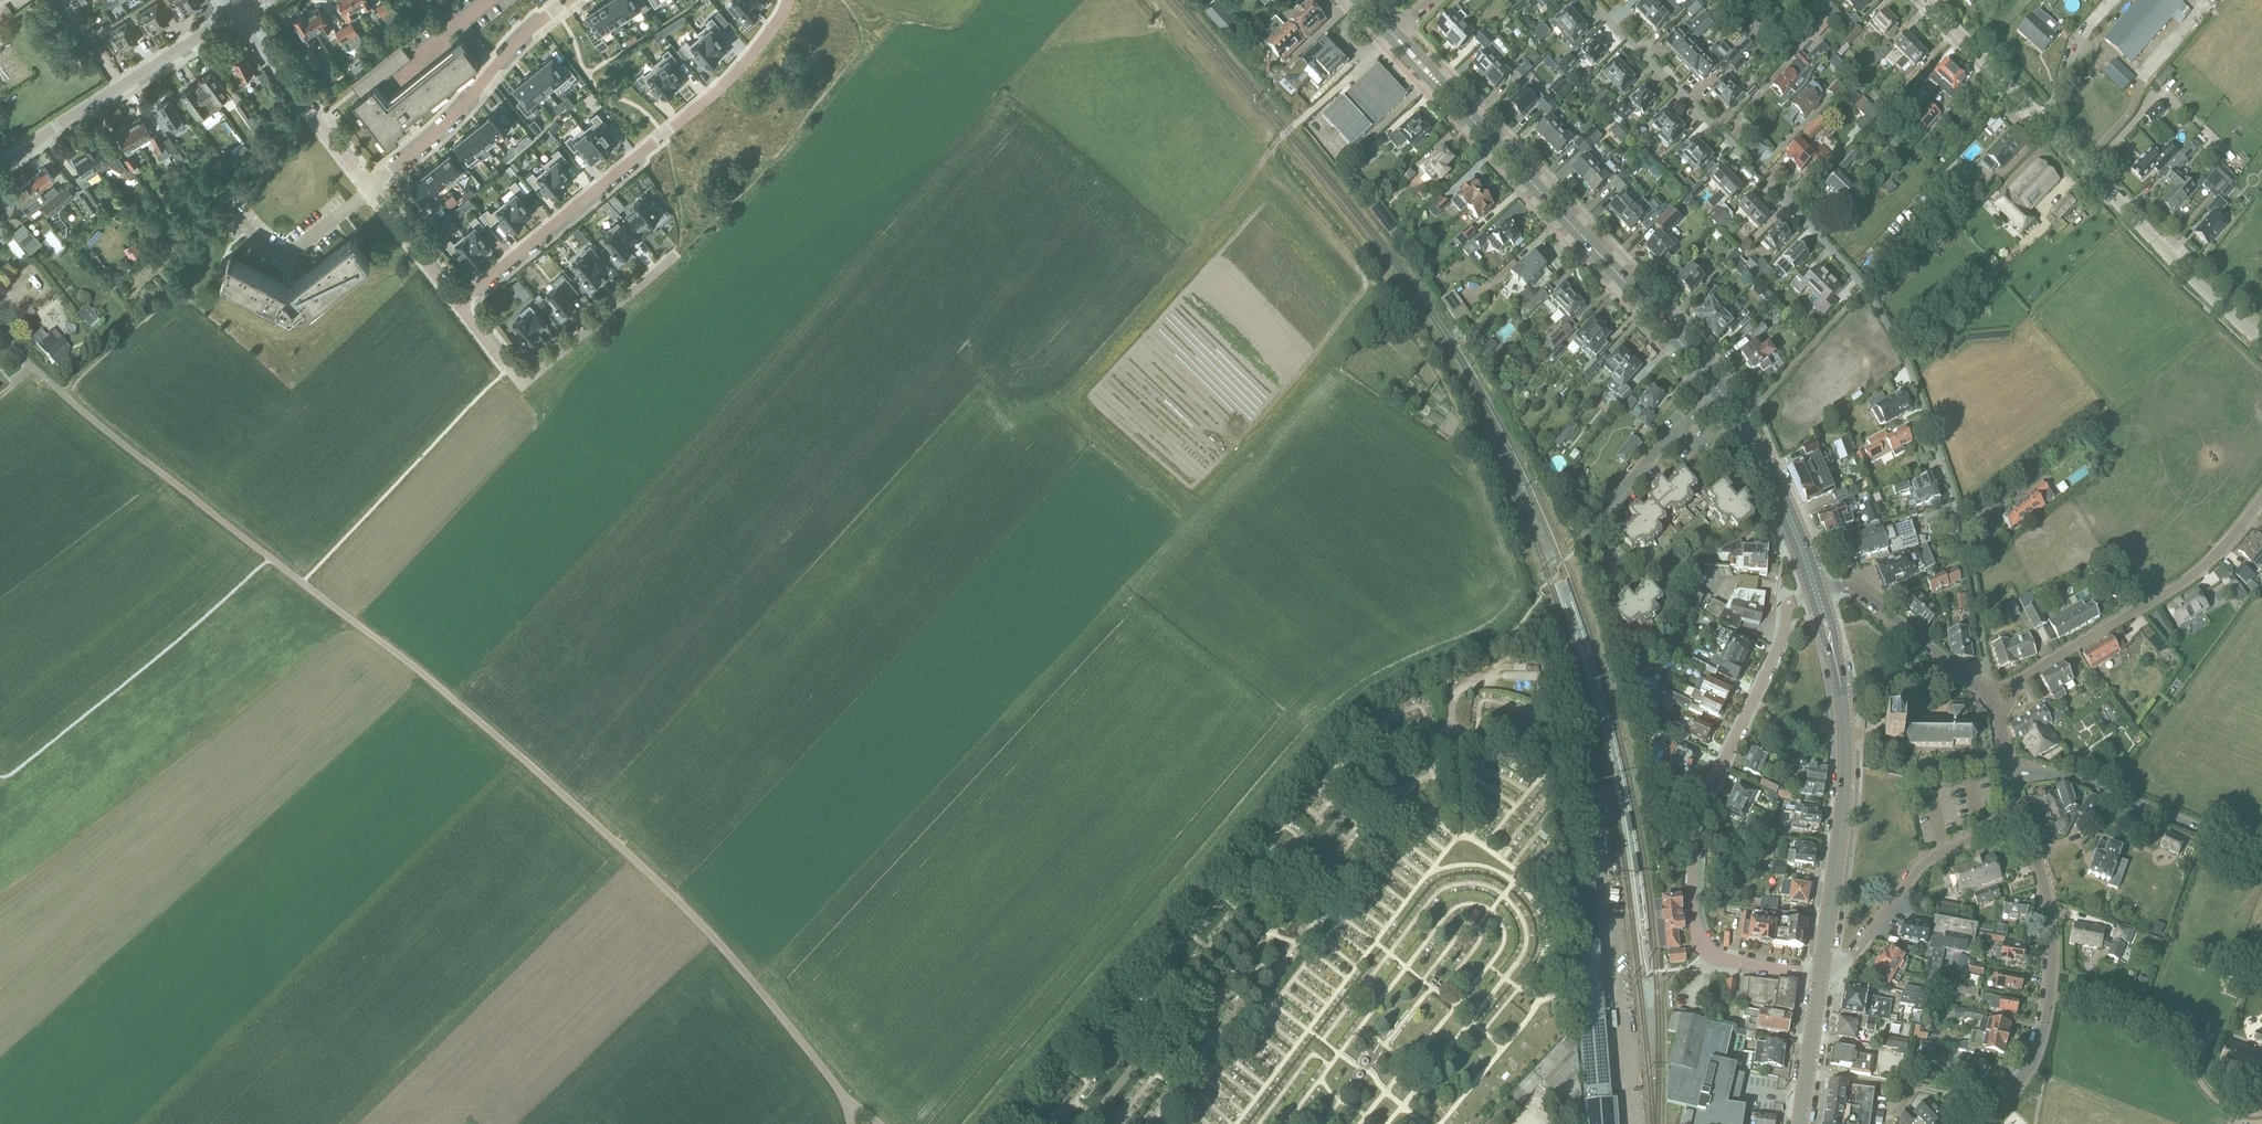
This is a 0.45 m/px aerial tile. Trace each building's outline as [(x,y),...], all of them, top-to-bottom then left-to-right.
[(121,1),(120,0),(107,0),(101,4),(106,11),(121,1)] [(143,3),(159,29),(160,29),(167,24),(166,22),(168,21),(161,9),(166,6),(163,0),(147,0),(143,3)] [(166,6),(171,2),(180,17),(180,16),(182,15),(183,17),(190,13),(191,12),(184,0),(163,0),(166,6)] [(191,12),(193,12),(199,7),(198,5),(200,4),(200,5),(201,4),(198,0),(184,0),(191,12)] [(354,0),(340,0),(340,1),(338,3),(349,22),(357,17),(352,10),(358,6),(354,0)] [(363,3),(368,10),(372,7),(368,0),(354,0),(358,6),(363,3)] [(394,22),(397,27),(403,24),(399,19),(400,18),(389,0),(387,0),(383,3),(389,13),(388,14),(394,22)] [(607,1),(620,20),(619,20),(621,24),(632,17),(632,15),(631,16),(621,0),(609,0),(607,1)] [(641,9),(642,12),(649,7),(644,0),(621,0),(631,16),(632,15),(641,9)] [(732,1),(741,13),(737,16),(746,26),(756,18),(754,16),(759,12),(757,9),(767,0),(733,0),(732,1)] [(1222,27),(1222,26),(1233,16),(1232,16),(1218,0),(1215,0),(1206,8),(1205,9),(1207,11),(1222,27)] [(1529,3),(1531,1),(1533,0),(1524,0),(1512,9),(1517,15),(1529,6),(1530,5),(1529,3)] [(1530,5),(1529,6),(1532,11),(1541,4),(1547,12),(1555,6),(1553,4),(1559,0),(1533,0),(1531,1),(1529,3),(1530,5)] [(1660,0),(1646,0),(1635,10),(1645,21),(1664,4),(1660,0)] [(1696,2),(1694,0),(1689,0),(1681,7),(1686,12),(1696,2)] [(1768,0),(1763,5),(1767,10),(1773,5),(1768,0)] [(1818,7),(1821,11),(1822,12),(1833,2),(1831,0),(1826,0),(1818,7)] [(1857,13),(1870,0),(1845,0),(1857,13)] [(2185,5),(2179,0),(2139,0),(2104,37),(2130,62),(2185,5)] [(607,1),(597,8),(610,27),(610,26),(619,20),(620,20),(607,1)] [(1696,2),(1686,12),(1692,18),(1702,8),(1696,2)] [(1833,2),(1822,12),(1825,15),(1830,20),(1829,20),(1832,24),(1843,36),(1860,20),(1856,15),(1852,19),(1847,14),(1845,16),(1840,10),(1839,11),(1835,7),(1836,6),(1833,2)] [(143,3),(127,12),(135,24),(140,21),(148,34),(148,33),(150,32),(151,34),(158,30),(159,29),(143,3)] [(389,13),(383,3),(377,6),(389,25),(394,22),(388,14),(389,13)] [(1673,7),(1670,10),(1664,4),(1645,21),(1655,31),(1676,11),(1673,7)] [(1257,35),(1281,61),(1306,39),(1307,39),(1325,22),(1310,6),(1285,29),(1275,19),(1257,35)] [(1437,28),(1448,40),(1462,26),(1463,27),(1469,20),(1456,7),(1448,14),(1450,16),(1437,28)] [(597,8),(587,15),(594,26),(586,31),(596,45),(604,40),(602,36),(612,30),(610,26),(610,27),(597,8)] [(305,14),(315,30),(322,26),(326,32),(330,29),(325,20),(328,18),(323,10),(320,12),(318,9),(314,11),(313,10),(306,14),(305,14)] [(1574,14),(1573,15),(1569,10),(1551,25),(1555,30),(1559,27),(1564,32),(1578,20),(1579,19),(1574,14)] [(2032,15),(2018,31),(2026,39),(2028,37),(2043,51),(2041,53),(2056,37),(2054,35),(2060,28),(2047,16),(2046,17),(2038,10),(2033,16),(2032,15)] [(112,21),(112,22),(114,26),(115,26),(128,48),(129,47),(136,43),(135,41),(137,40),(130,27),(135,24),(127,12),(112,21)] [(1896,23),(1885,12),(1874,24),(1871,21),(1868,24),(1869,25),(1867,27),(1880,39),(1884,35),(1896,23)] [(1685,24),(1680,29),(1678,30),(1677,29),(1670,35),(1672,36),(1666,42),(1671,48),(1671,49),(1674,53),(1689,38),(1699,27),(1703,24),(1708,18),(1703,13),(1688,28),(1685,24)] [(319,36),(315,30),(305,14),(293,21),(307,44),(312,41),(319,36)] [(700,36),(717,58),(719,60),(728,52),(725,49),(727,47),(716,33),(721,28),(712,17),(706,22),(707,24),(697,33),(700,36)] [(1771,18),(1762,26),(1767,31),(1776,23),(1771,18)] [(1816,29),(1823,35),(1832,24),(1826,18),(1816,29)] [(1587,31),(1583,26),(1584,25),(1579,19),(1578,20),(1564,32),(1561,35),(1573,48),(1581,41),(1579,39),(1587,31)] [(1745,27),(1739,20),(1728,30),(1734,37),(1745,27)] [(102,26),(95,30),(103,43),(104,43),(109,40),(117,52),(119,51),(120,52),(127,49),(128,48),(115,26),(114,26),(112,22),(103,27),(102,26)] [(342,28),(353,47),(354,47),(362,42),(350,23),(342,28)] [(1539,43),(1551,33),(1543,24),(1531,34),(1539,43)] [(1462,26),(1448,40),(1458,51),(1473,37),(1463,27),(1462,26)] [(1848,47),(1862,31),(1856,26),(1838,45),(1840,47),(1835,52),(1841,58),(1849,48),(1848,47)] [(1699,27),(1689,38),(1674,53),(1678,56),(1677,57),(1681,61),(1682,60),(1683,61),(1689,55),(1691,58),(1697,52),(1694,49),(1699,44),(1695,39),(1703,31),(1699,27)] [(342,28),(334,33),(345,52),(353,47),(342,28)] [(1476,40),(1480,45),(1490,36),(1485,31),(1476,40)] [(1896,65),(1916,45),(1905,34),(1893,47),(1897,51),(1894,53),(1890,54),(1884,59),(1892,67),(1895,65),(1896,65)] [(400,45),(351,84),(355,89),(357,92),(361,97),(354,103),(360,111),(369,122),(379,134),(386,143),(405,127),(403,124),(413,116),(413,117),(421,110),(432,102),(447,89),(457,81),(473,69),(479,64),(464,45),(466,43),(461,36),(452,43),(455,46),(457,49),(397,97),(398,98),(388,105),(373,87),(377,85),(377,84),(411,58),(401,46),(400,45)] [(717,58),(700,36),(690,44),(687,40),(680,45),(690,57),(695,52),(707,66),(717,58)] [(1490,36),(1480,45),(1485,50),(1485,51),(1488,54),(1474,67),(1485,78),(1499,64),(1499,65),(1505,59),(1491,45),(1495,41),(1490,36)] [(1259,69),(1258,69),(1259,70),(1263,76),(1276,92),(1286,103),(1291,109),(1292,110),(1298,118),(1309,109),(1308,108),(1301,100),(1296,95),(1311,81),(1318,89),(1346,63),(1324,40),(1321,37),(1314,43),(1316,46),(1299,62),(1297,59),(1284,70),(1260,69),(1259,69)] [(1604,50),(1605,48),(1601,44),(1600,45),(1595,40),(1581,52),(1577,47),(1557,66),(1565,74),(1581,60),(1583,62),(1587,57),(1595,65),(1601,59),(1599,57),(1605,51),(1604,50)] [(1796,61),(1787,70),(1773,86),(1782,95),(1790,87),(1797,93),(1806,84),(1815,66),(1830,51),(1822,43),(1807,58),(1801,52),(1793,59),(1796,61)] [(1689,55),(1683,61),(1686,64),(1685,65),(1689,69),(1690,68),(1693,72),(1708,57),(1718,47),(1715,45),(1711,49),(1710,48),(1707,52),(1702,47),(1697,52),(1691,58),(1689,55)] [(1926,55),(1916,45),(1896,65),(1900,70),(1909,62),(1914,67),(1926,55)] [(1865,66),(1865,67),(1870,71),(1889,51),(1884,46),(1865,66)] [(1708,57),(1693,72),(1697,75),(1698,74),(1704,80),(1710,74),(1712,75),(1718,69),(1717,67),(1720,64),(1723,67),(1727,63),(1729,66),(1739,57),(1733,51),(1724,60),(1715,52),(1719,48),(1718,47),(1708,57)] [(301,51),(307,62),(313,59),(307,48),(301,51)] [(668,48),(662,54),(664,56),(653,64),(655,66),(675,92),(685,84),(682,81),(684,79),(672,65),(678,60),(668,48)] [(230,62),(238,78),(240,77),(242,82),(255,76),(252,71),(253,71),(245,54),(239,57),(237,56),(234,58),(234,60),(230,62)] [(576,84),(572,80),(577,77),(566,63),(560,68),(551,56),(545,61),(546,62),(542,66),(556,83),(558,86),(559,86),(565,93),(576,84)] [(1745,63),(1739,57),(1729,66),(1735,72),(1745,63)] [(2135,76),(2115,58),(2103,71),(2122,90),(2135,76)] [(1946,59),(1935,71),(1931,68),(1921,79),(1925,83),(1930,78),(1939,87),(1956,68),(1946,59)] [(363,69),(367,66),(362,60),(359,63),(363,69)] [(1518,67),(1520,69),(1511,79),(1517,84),(1532,68),(1526,63),(1524,61),(1523,61),(1518,67)] [(1620,66),(1621,65),(1617,61),(1616,62),(1615,61),(1597,79),(1606,88),(1611,84),(1624,71),(1624,70),(1620,66)] [(1510,76),(1499,65),(1499,64),(1485,78),(1495,89),(1510,76)] [(556,83),(542,66),(533,73),(547,90),(556,83)] [(637,77),(646,88),(652,84),(658,91),(664,98),(665,97),(667,99),(675,92),(655,66),(645,74),(643,72),(637,77)] [(1376,66),(1365,77),(1322,117),(1351,148),(1405,98),(1376,66)] [(1966,77),(1956,68),(1939,87),(1953,100),(1965,87),(1960,83),(1966,77)] [(262,85),(270,81),(265,70),(257,74),(262,85)] [(1624,71),(1611,84),(1621,94),(1635,81),(1633,80),(1635,79),(1630,74),(1629,75),(1624,70),(1624,71)] [(2171,75),(2167,70),(2154,83),(2160,88),(2166,82),(2165,81),(2171,75)] [(1578,71),(1571,78),(1580,87),(1587,80),(1578,71)] [(199,82),(218,106),(230,97),(226,92),(225,92),(210,72),(198,81),(199,82)] [(347,79),(342,72),(336,76),(341,83),(347,79)] [(524,80),(538,97),(547,90),(533,73),(524,80)] [(1729,75),(1724,79),(1724,78),(1711,92),(1720,101),(1738,84),(1729,75)] [(1551,88),(1557,95),(1570,82),(1567,79),(1563,82),(1560,79),(1551,88)] [(528,117),(534,111),(530,107),(540,100),(538,97),(524,80),(514,88),(522,98),(517,103),(528,117)] [(1828,93),(1834,98),(1845,87),(1839,81),(1828,93)] [(1859,85),(1855,81),(1850,85),(1855,90),(1859,85)] [(218,106),(199,82),(192,88),(191,86),(179,95),(199,121),(219,107),(218,106)] [(1586,83),(1580,89),(1587,96),(1594,90),(1586,83)] [(1746,92),(1738,84),(1720,101),(1729,110),(1736,102),(1738,103),(1745,96),(1749,100),(1758,91),(1752,86),(1746,92)] [(1820,102),(1817,99),(1823,93),(1813,84),(1792,105),(1805,117),(1820,102)] [(1843,94),(1854,104),(1859,98),(1848,88),(1843,94)] [(1643,89),(1631,102),(1632,103),(1628,106),(1623,101),(1609,116),(1619,126),(1623,121),(1623,122),(1634,111),(1632,110),(1636,106),(1644,115),(1650,108),(1648,106),(1654,100),(1653,99),(1654,98),(1649,93),(1648,95),(1643,89)] [(1609,94),(1605,90),(1598,97),(1593,103),(1597,106),(1609,94)] [(1535,102),(1524,91),(1510,105),(1520,116),(1535,102)] [(595,108),(601,103),(592,92),(586,97),(595,108)] [(1542,110),(1552,101),(1548,96),(1538,106),(1542,110)] [(1858,110),(1865,117),(1871,123),(1880,114),(1863,98),(1855,107),(1858,110)] [(181,117),(180,118),(168,99),(156,107),(162,117),(156,120),(162,129),(168,125),(173,133),(185,125),(181,117)] [(1908,100),(1906,101),(1905,100),(1899,106),(1910,116),(1917,109),(1908,100)] [(242,101),(236,105),(244,118),(251,114),(242,101)] [(1557,106),(1552,101),(1542,110),(1547,115),(1557,106)] [(2143,115),(2151,123),(2165,110),(2157,102),(2143,115)] [(1939,114),(1929,105),(1915,121),(1925,131),(1939,114)] [(505,135),(514,127),(507,118),(509,116),(504,110),(502,111),(499,107),(489,115),(490,117),(503,133),(505,135)] [(1658,136),(1659,137),(1675,121),(1670,116),(1671,115),(1667,111),(1666,112),(1665,111),(1651,124),(1654,126),(1651,129),(1658,136)] [(597,112),(591,117),(594,122),(585,129),(606,155),(614,148),(613,146),(614,145),(609,138),(609,137),(603,130),(608,126),(597,112)] [(482,123),(496,139),(503,133),(490,117),(482,123)] [(1871,123),(1865,117),(1856,126),(1862,132),(1871,123)] [(133,123),(127,126),(138,144),(149,137),(139,119),(138,120),(136,118),(132,120),(133,123)] [(1536,132),(1547,144),(1561,130),(1550,119),(1536,132)] [(1802,134),(1810,142),(1826,126),(1818,119),(1802,134)] [(1405,141),(1411,149),(1412,148),(1417,153),(1426,145),(1421,139),(1423,137),(1426,137),(1429,135),(1429,132),(1427,129),(1424,129),(1416,120),(1411,124),(1409,122),(1389,140),(1397,149),(1405,141)] [(1671,144),(1685,131),(1683,130),(1684,129),(1680,124),(1679,125),(1675,121),(1659,137),(1658,136),(1657,138),(1667,147),(1670,143),(1671,144)] [(128,155),(134,151),(132,147),(138,144),(127,126),(126,123),(115,129),(117,132),(115,132),(128,155)] [(487,149),(497,141),(496,139),(482,123),(473,131),(486,147),(487,149)] [(1986,155),(1987,155),(1982,160),(1982,164),(1989,171),(1993,171),(1998,165),(2001,168),(2028,140),(2014,126),(1986,155)] [(571,134),(565,140),(574,151),(580,146),(592,161),(594,159),(597,163),(606,155),(585,129),(584,128),(573,136),(571,134)] [(1569,138),(1561,130),(1547,144),(1557,155),(1570,142),(1574,146),(1574,147),(1578,152),(1598,134),(1593,129),(1580,141),(1577,137),(1569,138)] [(486,147),(473,131),(464,138),(477,154),(486,147)] [(162,158),(169,154),(163,146),(163,147),(156,134),(150,137),(156,149),(162,158)] [(1602,139),(1598,134),(1578,152),(1583,157),(1584,156),(1589,151),(1602,139)] [(171,153),(177,149),(169,136),(163,140),(171,153)] [(1370,157),(1385,143),(1378,136),(1363,149),(1370,157)] [(1644,151),(1655,140),(1651,136),(1644,143),(1645,144),(1641,148),(1644,151)] [(477,154),(464,138),(455,145),(468,161),(477,154)] [(1793,163),(1809,148),(1801,139),(1785,155),(1793,163)] [(1655,140),(1644,151),(1647,154),(1651,150),(1651,151),(1659,144),(1655,140)] [(1685,143),(1675,153),(1681,160),(1682,159),(1684,157),(1690,163),(1704,150),(1705,149),(1699,143),(1698,144),(1693,140),(1690,143),(1688,146),(1685,143)] [(2166,167),(2160,174),(2167,180),(2165,181),(2173,188),(2161,202),(2173,213),(2174,214),(2179,209),(2179,208),(2182,210),(2183,211),(2190,203),(2188,201),(2202,186),(2208,191),(2209,192),(2222,178),(2215,171),(2204,182),(2201,179),(2200,180),(2194,187),(2193,188),(2193,187),(2192,186),(2192,182),(2188,178),(2184,179),(2175,171),(2196,152),(2200,147),(2194,141),(2189,145),(2188,144),(2188,145),(2180,152),(2166,167)] [(2152,149),(2130,170),(2141,181),(2141,182),(2154,170),(2157,173),(2158,174),(2166,167),(2180,152),(2179,152),(2171,142),(2170,143),(2158,155),(2157,154),(2152,149)] [(93,143),(83,149),(96,171),(100,175),(98,172),(109,165),(110,166),(121,172),(126,169),(117,154),(115,155),(109,147),(106,149),(103,145),(98,148),(95,144),(94,145),(93,143)] [(515,147),(519,151),(524,147),(520,143),(515,147)] [(245,144),(241,147),(245,153),(249,149),(245,144)] [(1815,153),(1809,148),(1793,163),(1801,171),(1813,159),(1819,165),(1830,154),(1823,146),(1815,153)] [(563,187),(574,179),(562,164),(568,160),(558,148),(552,154),(554,156),(543,164),(546,168),(547,167),(563,188),(563,187)] [(1836,165),(1843,172),(1858,155),(1851,148),(1836,165)] [(96,171),(83,149),(82,149),(84,152),(79,155),(78,154),(74,156),(74,158),(73,159),(82,173),(83,174),(85,173),(90,181),(100,175),(96,171)] [(172,153),(179,165),(186,161),(178,149),(172,153)] [(1704,150),(1690,163),(1700,173),(1704,169),(1709,173),(1715,167),(1711,162),(1713,159),(1709,155),(1710,154),(1705,149),(1704,150)] [(1431,182),(1437,176),(1441,181),(1449,174),(1444,169),(1452,162),(1441,150),(1432,159),(1431,158),(1419,169),(1420,169),(1418,173),(1421,176),(1425,175),(1431,182)] [(1573,172),(1583,183),(1603,165),(1592,153),(1587,159),(1573,172)] [(442,161),(457,179),(465,172),(450,154),(442,161)] [(131,169),(136,165),(137,164),(130,155),(124,160),(130,168),(131,169)] [(1617,165),(1620,162),(1615,157),(1612,160),(1617,165)] [(516,160),(510,164),(511,165),(516,171),(521,167),(516,160)] [(1643,165),(1648,169),(1653,164),(1648,160),(1643,165)] [(2059,181),(2038,160),(2006,194),(1994,206),(2022,233),(2034,221),(2027,214),(2059,181)] [(448,188),(458,180),(457,179),(442,161),(432,169),(445,185),(448,188)] [(1337,166),(1337,167),(1340,170),(1346,164),(1345,163),(1343,161),(1337,166)] [(1671,168),(1664,161),(1659,167),(1665,173),(1671,168)] [(2221,164),(2219,166),(2215,170),(2230,183),(2231,184),(2232,185),(2237,179),(2221,164)] [(136,165),(132,169),(136,175),(141,171),(136,165)] [(1607,182),(1615,190),(1626,179),(1625,179),(1628,176),(1621,169),(1617,173),(1620,176),(1616,179),(1603,165),(1583,183),(1594,194),(1607,182)] [(1722,169),(1718,165),(1687,197),(1692,201),(1712,182),(1710,181),(1715,176),(1722,169)] [(30,177),(29,179),(45,199),(45,198),(38,190),(54,177),(45,166),(31,178),(30,177)] [(533,171),(527,177),(536,188),(542,184),(548,191),(554,198),(555,197),(557,199),(566,191),(563,187),(563,188),(547,167),(546,168),(537,176),(533,171)] [(135,174),(131,169),(130,168),(125,173),(129,178),(135,174)] [(1408,182),(1416,174),(1411,168),(1402,177),(1408,182)] [(445,185),(432,169),(424,175),(437,192),(445,185)] [(1722,169),(1715,176),(1710,181),(1712,182),(1721,191),(1732,179),(1722,169)] [(1852,200),(1847,195),(1855,188),(1839,172),(1826,186),(1846,206),(1852,200)] [(415,182),(429,198),(437,192),(424,175),(415,182)] [(1881,181),(1889,193),(1896,188),(1887,177),(1881,181)] [(45,199),(29,179),(19,187),(20,187),(12,193),(21,205),(21,204),(28,213),(40,204),(39,203),(45,199)] [(1626,179),(1615,190),(1620,196),(1622,194),(1631,185),(1626,179)] [(1730,201),(1742,189),(1732,179),(1721,191),(1700,211),(1709,220),(1721,233),(1723,231),(1728,226),(1731,223),(1734,217),(1732,216),(1730,216),(1729,216),(1727,217),(1726,217),(1719,210),(1729,200),(1730,201)] [(415,182),(414,180),(404,188),(408,192),(406,194),(411,201),(407,204),(415,214),(422,209),(419,207),(429,199),(429,198),(415,182)] [(509,185),(516,193),(506,201),(522,221),(533,212),(521,198),(527,193),(516,180),(509,185)] [(1694,188),(1687,180),(1679,187),(1686,195),(1694,188)] [(1457,198),(1451,203),(1461,213),(1467,208),(1467,209),(1483,194),(1480,191),(1479,188),(1476,187),(1472,183),(1468,186),(1467,184),(1459,192),(1461,194),(1457,198)] [(86,193),(93,203),(99,199),(90,184),(83,188),(86,193)] [(74,195),(66,185),(42,205),(47,211),(45,213),(64,236),(66,234),(67,225),(58,214),(58,208),(74,195)] [(2224,198),(2229,193),(2224,189),(2220,194),(2224,198)] [(93,203),(86,193),(80,197),(82,200),(80,201),(86,210),(87,209),(89,212),(96,208),(93,203)] [(615,194),(608,200),(611,204),(618,198),(615,194)] [(1483,194),(1467,209),(1478,220),(1482,216),(1483,218),(1491,211),(1489,209),(1494,205),(1489,200),(1488,198),(1486,197),(1483,194)] [(446,202),(446,203),(450,207),(458,201),(454,195),(446,202)] [(645,195),(634,204),(637,207),(627,216),(638,229),(648,221),(650,224),(655,220),(658,223),(668,214),(665,211),(666,211),(662,206),(661,206),(659,203),(654,207),(653,205),(645,195)] [(2059,201),(2052,207),(2062,217),(2076,203),(2068,195),(2067,195),(2060,202),(2059,201)] [(1622,198),(1609,210),(1620,221),(1634,208),(1624,196),(1622,198)] [(1748,218),(1760,207),(1756,202),(1758,201),(1753,196),(1751,198),(1750,197),(1738,208),(1748,218)] [(2218,196),(2206,210),(2211,215),(2194,233),(2208,245),(2226,225),(2217,217),(2228,205),(2218,196)] [(99,199),(93,203),(96,208),(102,203),(99,199)] [(1441,213),(1449,205),(1443,199),(1435,207),(1441,213)] [(1958,223),(1973,208),(1964,199),(1949,215),(1958,223)] [(506,201),(506,200),(491,212),(488,208),(482,213),(491,225),(501,217),(507,224),(513,231),(514,230),(516,232),(525,224),(522,221),(506,201)] [(608,200),(602,205),(605,209),(611,204),(608,200)] [(1634,208),(1620,221),(1631,233),(1639,225),(1647,233),(1663,218),(1663,219),(1670,212),(1666,208),(1664,208),(1658,213),(1657,212),(1655,213),(1643,200),(1634,208)] [(446,203),(442,207),(445,211),(450,208),(450,207),(446,203)] [(1760,207),(1748,218),(1758,228),(1770,217),(1760,207)] [(438,210),(433,214),(437,218),(441,214),(438,210)] [(1663,219),(1656,226),(1665,236),(1665,235),(1669,232),(1681,221),(1671,211),(1670,212),(1663,219)] [(448,215),(444,218),(448,224),(452,220),(448,215)] [(482,256),(483,258),(493,251),(490,247),(492,246),(480,231),(486,227),(476,215),(470,221),(475,227),(465,235),(482,256)] [(630,237),(618,222),(612,228),(614,231),(604,240),(614,251),(610,254),(619,264),(628,256),(626,254),(631,249),(624,241),(630,237)] [(12,233),(25,246),(35,237),(23,223),(12,233)] [(1490,240),(1488,242),(1498,253),(1509,242),(1513,246),(1514,245),(1517,249),(1524,243),(1520,239),(1521,238),(1507,223),(1493,237),(1490,240)] [(0,226),(0,238),(6,246),(9,243),(7,241),(12,237),(2,224),(0,226)] [(1735,233),(1728,226),(1723,231),(1730,238),(1735,233)] [(584,233),(578,227),(573,232),(578,238),(584,233)] [(1469,227),(1461,234),(1467,241),(1475,233),(1469,227)] [(1780,229),(1778,227),(1766,239),(1773,246),(1769,251),(1773,255),(1789,238),(1785,233),(1785,231),(1782,229),(1780,229)] [(451,238),(444,244),(454,255),(460,251),(466,258),(472,265),(482,256),(465,235),(465,234),(454,243),(451,238)] [(1462,251),(1470,259),(1480,249),(1481,249),(1488,242),(1490,240),(1484,234),(1475,242),(1473,241),(1462,251)] [(1645,248),(1652,255),(1649,258),(1655,264),(1657,262),(1663,269),(1672,261),(1666,255),(1675,246),(1668,239),(1666,242),(1659,235),(1645,248)] [(8,241),(19,255),(25,251),(14,236),(8,241)] [(222,279),(228,282),(242,289),(278,307),(278,305),(279,306),(282,307),(285,309),(289,310),(291,312),(292,312),(296,308),(299,306),(306,301),(306,300),(311,306),(311,307),(371,261),(360,247),(359,245),(364,242),(363,241),(359,236),(359,237),(357,238),(355,236),(353,237),(354,239),(353,240),(352,241),(351,241),(347,244),(347,245),(331,257),(322,264),(309,274),(291,288),(289,289),(284,287),(283,286),(265,277),(263,275),(260,274),(257,273),(257,272),(246,267),(239,263),(235,261),(232,260),(233,258),(230,256),(228,259),(226,258),(223,263),(223,264),(228,267),(222,279)] [(1743,254),(1753,244),(1748,239),(1737,249),(1743,254)] [(125,248),(133,262),(143,255),(135,242),(125,248)] [(581,281),(590,291),(599,283),(597,281),(602,277),(601,275),(610,268),(591,246),(582,254),(583,255),(572,264),(585,278),(581,281)] [(1776,266),(1787,277),(1793,270),(1792,270),(1793,269),(1794,270),(1807,256),(1806,255),(1806,253),(1804,251),(1802,251),(1797,246),(1783,259),(1785,260),(1784,261),(1783,260),(1776,266)] [(1731,266),(1741,256),(1735,250),(1722,265),(1728,270),(1731,266)] [(1536,253),(1527,262),(1525,260),(1510,274),(1517,281),(1520,279),(1524,283),(1543,266),(1539,261),(1541,259),(1536,253)] [(1739,259),(1731,266),(1736,271),(1742,264),(1743,263),(1739,259)] [(1761,261),(1758,264),(1753,259),(1747,266),(1752,270),(1751,271),(1757,277),(1767,267),(1761,261)] [(1554,277),(1543,266),(1524,283),(1527,286),(1534,295),(1554,277)] [(1765,286),(1769,282),(1765,278),(1772,271),(1768,267),(1757,278),(1765,286)] [(1813,294),(1829,278),(1818,267),(1808,278),(1803,272),(1791,284),(1800,293),(1806,287),(1813,294)] [(1678,268),(1672,274),(1678,280),(1676,281),(1690,295),(1704,282),(1690,268),(1684,274),(1678,268)] [(563,274),(553,282),(557,286),(547,295),(557,307),(553,310),(562,320),(571,312),(569,309),(574,305),(569,299),(578,291),(563,274)] [(1747,282),(1750,285),(1755,280),(1752,277),(1747,282)] [(1829,300),(1840,289),(1829,278),(1813,294),(1819,300),(1813,307),(1823,316),(1834,304),(1829,300)] [(515,289),(522,283),(519,279),(512,285),(515,289)] [(1755,289),(1760,284),(1755,280),(1750,285),(1755,289)] [(1554,303),(1560,309),(1573,296),(1563,285),(1546,300),(1552,306),(1554,303)] [(1541,289),(1517,312),(1524,320),(1548,297),(1541,289)] [(1713,301),(1715,299),(1717,297),(1721,293),(1717,289),(1708,297),(1713,301)] [(1451,314),(1464,306),(1454,291),(1441,300),(1451,314)] [(540,293),(534,298),(539,303),(544,298),(540,293)] [(1584,308),(1573,296),(1560,309),(1554,314),(1562,323),(1562,328),(1547,341),(1554,349),(1572,332),(1566,326),(1566,323),(1568,321),(1569,322),(1584,308)] [(1711,303),(1696,318),(1707,329),(1725,311),(1726,310),(1716,300),(1712,304),(1711,303)] [(530,304),(520,312),(523,316),(512,324),(522,336),(519,339),(527,349),(537,341),(535,339),(539,335),(537,332),(546,323),(530,304)] [(99,319),(88,306),(78,314),(89,328),(99,319)] [(22,311),(9,323),(16,330),(29,319),(22,311)] [(1725,311),(1707,329),(1717,339),(1727,329),(1732,334),(1739,327),(1743,330),(1750,322),(1747,319),(1741,324),(1737,320),(1736,319),(1731,324),(1728,321),(1731,317),(1725,311)] [(1745,311),(1737,320),(1741,324),(1747,319),(1750,316),(1745,311)] [(1580,350),(1602,327),(1594,320),(1572,343),(1580,350)] [(1768,333),(1763,326),(1751,334),(1755,341),(1768,333)] [(1603,328),(1602,327),(1580,350),(1588,358),(1592,354),(1596,358),(1606,347),(1602,343),(1609,336),(1602,329),(1603,328)] [(58,366),(65,359),(67,357),(71,346),(53,328),(46,334),(41,329),(31,338),(58,366)] [(94,352),(101,346),(95,338),(88,344),(94,352)] [(1771,365),(1767,359),(1774,354),(1768,345),(1760,350),(1755,343),(1741,353),(1753,371),(1759,366),(1763,371),(1771,365)] [(1561,344),(1548,356),(1553,362),(1566,350),(1561,344)] [(1614,377),(1630,359),(1620,350),(1604,367),(1614,377)] [(1614,377),(1606,385),(1617,396),(1624,388),(1623,387),(1635,373),(1639,376),(1642,373),(1639,370),(1640,368),(1630,359),(1614,377)] [(1596,363),(1584,376),(1589,381),(1601,367),(1596,363)] [(1513,388),(1508,382),(1501,388),(1507,393),(1513,388)] [(1564,387),(1558,393),(1562,398),(1568,391),(1564,387)] [(1639,404),(1645,409),(1636,420),(1647,428),(1656,417),(1651,413),(1657,404),(1657,403),(1663,395),(1653,387),(1639,404)] [(1624,388),(1617,396),(1624,402),(1631,394),(1624,388)] [(1872,410),(1881,425),(1885,423),(1886,424),(1911,409),(1901,392),(1876,407),(1877,408),(1872,410)] [(1558,447),(1577,427),(1572,422),(1553,442),(1558,447)] [(1868,441),(1871,446),(1865,450),(1872,464),(1892,453),(1895,458),(1905,452),(1902,447),(1911,442),(1904,428),(1887,438),(1884,432),(1868,441)] [(1632,437),(1617,457),(1626,464),(1641,444),(1632,437)] [(1813,438),(1802,447),(1806,456),(1820,450),(1815,441),(1814,441),(1813,438)] [(1858,438),(1850,442),(1853,449),(1861,445),(1858,438)] [(1847,439),(1833,444),(1840,462),(1854,456),(1847,439)] [(1860,465),(1867,462),(1862,452),(1856,455),(1860,465)] [(1792,464),(1793,467),(1791,468),(1798,482),(1799,481),(1800,483),(1824,472),(1816,454),(1805,459),(1806,461),(1802,462),(1801,460),(1792,464)] [(1539,461),(1537,462),(1547,484),(1550,489),(1551,488),(1556,482),(1545,458),(1539,461)] [(1629,512),(1634,519),(1626,526),(1626,525),(1617,533),(1632,550),(1640,542),(1645,547),(1662,532),(1658,527),(1666,519),(1663,516),(1671,509),(1675,514),(1693,499),(1688,494),(1696,486),(1682,469),(1673,478),(1665,485),(1660,479),(1652,486),(1656,492),(1648,499),(1651,503),(1642,510),(1638,505),(1629,512)] [(1800,484),(1800,486),(1807,502),(1833,491),(1824,472),(1800,483),(1800,484)] [(1937,487),(1933,476),(1918,481),(1908,485),(1906,480),(1892,486),(1895,495),(1913,488),(1915,494),(1937,487)] [(1731,490),(1732,489),(1724,480),(1707,495),(1715,504),(1709,508),(1724,526),(1730,521),(1737,530),(1754,515),(1747,506),(1752,502),(1744,493),(1738,498),(1731,490)] [(2054,498),(2043,482),(2025,495),(2028,499),(2003,518),(2011,530),(2037,511),(2038,512),(2045,506),(2044,505),(2054,498)] [(1867,488),(1865,483),(1856,487),(1858,492),(1867,488)] [(1916,506),(1927,503),(1941,498),(1937,487),(1915,494),(1912,495),(1916,506)] [(2013,495),(2007,487),(2003,491),(2008,498),(2013,495)] [(1848,494),(1845,488),(1832,493),(1835,499),(1848,494)] [(1824,527),(1854,517),(1854,516),(1851,507),(1855,505),(1853,498),(1839,503),(1841,509),(1837,510),(1818,517),(1820,525),(1823,524),(1824,527)] [(1870,525),(1879,522),(1879,521),(1877,516),(1875,508),(1873,504),(1872,501),(1863,504),(1864,508),(1865,512),(1870,525)] [(1843,527),(1848,526),(1850,531),(1859,528),(1855,516),(1854,516),(1854,517),(1824,527),(1827,535),(1844,529),(1843,527)] [(1848,541),(1847,541),(1853,559),(1854,559),(1854,560),(1887,549),(1886,546),(1899,542),(1902,551),(1918,546),(1911,522),(1888,529),(1888,530),(1882,532),(1881,529),(1848,539),(1848,541)] [(1673,528),(1674,529),(1678,534),(1683,530),(1679,525),(1678,524),(1673,528)] [(2239,551),(2251,562),(2261,549),(2261,539),(2254,532),(2239,551)] [(1751,547),(1742,547),(1740,542),(1722,550),(1722,552),(1730,553),(1730,560),(1737,560),(1737,559),(1743,559),(1743,558),(1767,560),(1767,556),(1768,556),(1768,547),(1751,546),(1751,547)] [(1909,576),(1935,565),(1927,547),(1917,551),(1916,550),(1876,566),(1884,587),(1895,582),(1896,585),(1911,579),(1909,576)] [(1743,559),(1737,559),(1737,560),(1730,560),(1729,567),(1736,568),(1736,569),(1740,569),(1740,571),(1759,573),(1759,576),(1767,576),(1767,563),(1766,563),(1767,560),(1743,558),(1743,559)] [(2244,566),(2236,575),(2249,586),(2257,577),(2244,566)] [(1957,569),(1927,580),(1931,592),(1962,580),(1957,569)] [(2222,578),(2223,581),(2222,582),(2229,592),(2239,585),(2233,575),(2232,575),(2230,573),(2222,578)] [(1618,599),(1622,605),(1613,612),(1628,629),(1636,622),(1641,627),(1659,612),(1654,607),(1662,599),(1648,582),(1639,590),(1640,591),(1632,598),(1627,592),(1618,599)] [(1684,595),(1700,604),(1705,595),(1699,591),(1700,589),(1691,583),(1684,595)] [(2197,589),(2166,608),(2178,627),(2209,608),(2197,589)] [(1739,630),(1741,620),(1759,625),(1763,612),(1765,594),(1735,590),(1735,596),(1727,608),(1719,621),(1739,630)] [(1923,608),(1928,603),(1916,593),(1904,607),(1916,618),(1924,609),(1923,608)] [(2047,623),(2031,593),(2018,600),(2035,630),(2047,623)] [(2014,599),(2003,603),(2004,603),(2004,606),(2009,619),(2020,615),(2019,612),(2015,602),(2014,600),(2014,599)] [(1719,621),(1727,608),(1713,601),(1708,610),(1705,608),(1703,612),(1706,614),(1719,621)] [(1693,609),(1679,602),(1672,616),(1676,618),(1681,621),(1684,615),(1688,617),(1693,609)] [(1939,613),(1928,603),(1923,608),(1924,609),(1916,618),(1927,627),(1939,613)] [(2082,603),(2049,621),(2058,639),(2099,617),(2092,604),(2085,608),(2082,603)] [(2148,626),(2140,633),(2154,649),(2162,642),(2148,626)] [(1947,631),(1950,646),(1951,654),(1961,661),(1963,660),(1964,662),(1967,661),(1967,660),(1973,659),(1968,627),(1947,631)] [(1752,644),(1726,632),(1723,637),(1731,641),(1728,647),(1746,655),(1747,653),(1749,653),(1751,648),(1750,646),(1752,644)] [(2111,638),(2083,654),(2092,670),(2120,653),(2127,648),(2118,633),(2111,638)] [(2016,664),(2015,662),(2036,655),(2028,634),(2008,641),(2007,640),(1992,645),(2001,669),(2016,664)] [(1710,655),(1715,657),(1719,649),(1713,647),(1710,655)] [(1746,655),(1728,647),(1722,660),(1723,661),(1742,670),(1739,668),(1743,662),(1744,661),(1746,658),(1745,657),(1746,655)] [(1709,668),(1737,681),(1738,679),(1740,678),(1742,674),(1741,672),(1742,670),(1723,661),(1720,667),(1712,663),(1709,668)] [(2073,681),(2063,663),(2040,678),(2050,695),(2051,694),(2055,702),(2066,696),(2061,687),(2064,685),(2065,686),(2073,681)] [(1731,691),(1713,683),(1706,680),(1700,693),(1724,704),(1727,699),(1729,700),(1732,693),(1730,693),(1731,691)] [(1632,684),(1628,693),(1658,707),(1656,711),(1667,717),(1673,704),(1656,695),(1632,684)] [(1656,695),(1673,704),(1687,710),(1691,702),(1659,687),(1656,695)] [(1700,693),(1694,690),(1690,699),(1702,704),(1700,709),(1718,717),(1718,716),(1721,717),(1724,711),(1721,710),(1724,704),(1700,693)] [(1897,723),(1897,724),(1884,724),(1884,743),(1898,743),(1898,745),(1899,747),(1953,748),(1953,744),(1970,744),(1977,739),(1977,731),(1971,726),(1962,726),(1962,718),(1964,718),(1968,714),(1968,708),(1964,703),(1952,703),(1947,707),(1947,714),(1952,718),(1952,722),(1899,721),(1897,723)] [(2105,706),(2104,707),(2104,709),(2105,710),(2105,711),(2106,711),(2107,712),(2108,712),(2109,712),(2110,712),(2111,712),(2111,711),(2112,710),(2113,709),(2113,708),(2112,707),(2112,706),(2111,705),(2110,704),(2109,704),(2108,704),(2107,704),(2105,705),(2105,706)] [(2065,716),(2070,712),(2065,706),(2061,710),(2065,716)] [(2042,707),(2021,720),(2030,734),(2037,729),(2043,738),(2051,732),(2052,731),(2051,732),(2047,726),(2051,723),(2042,707)] [(1690,719),(1684,732),(1707,742),(1710,735),(1712,736),(1714,731),(1712,730),(1713,729),(1690,719)] [(1676,736),(1680,727),(1666,720),(1662,729),(1676,736)] [(2030,734),(2021,720),(2009,727),(2016,743),(2024,738),(2026,741),(2032,737),(2030,734)] [(2026,741),(2025,742),(2035,759),(2060,744),(2052,731),(2051,732),(2043,738),(2037,729),(2030,734),(2032,737),(2026,741)] [(1691,755),(1676,747),(1672,745),(1662,766),(1677,774),(1678,771),(1683,773),(1683,775),(1687,774),(1686,771),(1692,759),(1691,755)] [(1745,770),(1760,776),(1769,756),(1753,749),(1745,770)] [(2084,764),(2095,771),(2103,761),(2092,753),(2084,764)] [(1804,771),(1809,772),(1807,781),(1825,784),(1825,782),(1826,781),(1827,778),(1826,777),(1827,770),(1819,769),(1819,767),(1805,765),(1806,759),(1789,756),(1788,765),(1805,768),(1804,771)] [(2114,762),(2106,773),(2115,779),(2122,767),(2114,762)] [(1760,786),(1776,794),(1780,785),(1765,777),(1760,786)] [(1807,781),(1806,789),(1800,788),(1799,796),(1814,799),(1815,797),(1822,798),(1824,790),(1825,790),(1825,787),(1824,786),(1825,784),(1807,781)] [(2058,789),(2065,816),(2074,813),(2074,816),(2076,816),(2078,812),(2079,810),(2077,810),(2077,809),(2075,801),(2081,800),(2077,789),(2072,791),(2069,784),(2057,787),(2058,789)] [(1746,790),(1738,786),(1738,788),(1736,787),(1733,793),(1735,794),(1732,799),(1748,807),(1757,790),(1748,786),(1746,790)] [(1780,788),(1778,797),(1779,797),(1779,798),(1790,800),(1792,790),(1780,788)] [(2065,816),(2058,789),(2027,799),(2032,815),(2051,809),(2054,818),(2050,819),(2048,822),(2050,829),(2052,830),(2055,840),(2066,836),(2076,816),(2074,816),(2074,813),(2065,816)] [(1779,797),(1778,797),(1769,792),(1766,799),(1776,804),(1779,798),(1779,797)] [(2098,803),(2101,800),(2093,794),(2078,812),(2086,818),(2089,815),(2096,820),(2105,809),(2098,803)] [(1725,809),(1727,810),(1725,814),(1733,818),(1734,815),(1742,819),(1748,807),(1732,799),(1730,803),(1729,802),(1725,809)] [(1819,810),(1801,808),(1796,807),(1792,829),(1807,831),(1808,825),(1819,827),(1819,825),(1820,825),(1821,824),(1822,821),(1821,819),(1820,819),(1820,816),(1818,816),(1819,810)] [(1755,820),(1748,819),(1746,830),(1767,834),(1769,827),(1754,824),(1755,820)] [(1773,828),(1772,835),(1783,837),(1785,829),(1773,828)] [(2169,831),(2162,845),(2179,853),(2186,839),(2169,831)] [(2092,862),(2088,873),(2110,881),(2108,884),(2114,886),(2119,888),(2124,875),(2123,874),(2114,871),(2118,859),(2119,857),(2122,848),(2101,840),(2096,853),(2095,853),(2091,862),(2092,862)] [(1802,867),(1802,865),(1813,867),(1813,865),(1815,864),(1816,861),(1814,859),(1816,848),(1800,846),(1800,848),(1798,848),(1797,852),(1789,851),(1787,865),(1802,867)] [(1736,857),(1750,860),(1751,849),(1744,848),(1743,854),(1737,853),(1736,857)] [(1994,855),(1953,868),(1953,870),(1960,891),(1962,892),(2002,878),(1994,855)] [(1774,865),(1773,876),(1786,878),(1788,867),(1774,865)] [(1738,882),(1738,878),(1739,878),(1740,869),(1719,866),(1718,875),(1717,879),(1738,882)] [(1717,879),(1717,883),(1716,883),(1715,892),(1736,895),(1737,886),(1738,882),(1717,879)] [(1783,883),(1781,896),(1790,897),(1789,902),(1791,903),(1791,904),(1797,905),(1797,904),(1807,905),(1808,903),(1809,902),(1810,899),(1809,897),(1810,886),(1787,883),(1783,883)] [(1997,886),(1974,894),(1978,905),(2000,897),(1997,886)] [(1762,898),(1761,900),(1746,897),(1745,907),(1746,907),(1776,912),(1778,900),(1762,898)] [(1662,900),(1664,912),(1661,912),(1662,923),(1664,922),(1668,950),(1679,949),(1677,932),(1683,931),(1679,898),(1662,900)] [(2030,904),(2005,900),(2001,902),(1999,911),(2004,912),(2011,913),(2010,916),(2012,919),(2017,919),(2019,918),(2019,915),(2028,916),(2030,904)] [(1738,905),(1718,901),(1717,908),(1712,907),(1711,918),(1718,920),(1717,926),(1728,928),(1730,917),(1736,918),(1738,905)] [(1939,904),(1936,918),(1957,922),(1960,908),(1939,904)] [(1776,912),(1746,907),(1746,908),(1742,908),(1741,913),(1744,913),(1740,939),(1747,940),(1760,942),(1759,943),(1772,945),(1774,931),(1777,912),(1776,912)] [(1969,922),(1971,913),(1961,911),(1959,920),(1969,922)] [(1777,912),(1774,931),(1804,936),(1806,923),(1796,922),(1795,919),(1790,919),(1789,921),(1788,921),(1789,914),(1778,912),(1777,912)] [(1936,918),(1929,949),(1932,950),(1943,952),(1944,949),(1971,955),(1977,926),(1957,922),(1936,918)] [(1927,943),(1930,927),(1904,922),(1904,924),(1901,923),(1899,936),(1901,937),(1901,938),(1927,943)] [(2108,934),(2104,933),(2105,928),(2075,922),(2071,941),(2101,947),(2101,946),(2110,950),(2108,956),(2118,960),(2125,945),(2114,941),(2114,942),(2107,940),(2108,934)] [(2165,925),(2156,922),(2152,931),(2161,935),(2165,925)] [(2130,931),(2131,930),(2130,929),(2119,925),(2113,939),(2125,944),(2126,943),(2130,944),(2134,932),(2130,931)] [(1996,933),(2008,935),(2009,928),(1997,926),(1996,933)] [(1804,936),(1774,931),(1772,945),(1803,949),(1804,936)] [(1980,931),(1979,938),(1979,939),(1999,942),(2000,935),(1980,931)] [(1599,943),(1573,945),(1577,1005),(1586,1123),(1613,1123),(1610,1091),(1599,943)] [(2012,961),(2022,963),(2022,962),(2024,961),(2025,956),(2023,955),(2025,949),(2014,947),(2015,945),(2004,943),(2004,945),(1998,944),(1996,960),(2011,963),(2012,961)] [(1910,957),(1912,949),(1901,946),(1900,952),(1910,957)] [(1879,958),(1879,959),(1898,970),(1904,973),(1908,966),(1906,965),(1909,960),(1891,949),(1888,954),(1884,951),(1880,959),(1879,958)] [(1932,952),(1931,957),(1943,960),(1944,955),(1944,952),(1943,952),(1932,950),(1932,952)] [(1670,963),(1685,962),(1684,951),(1669,953),(1670,963)] [(1898,970),(1879,959),(1873,968),(1879,971),(1875,977),(1889,985),(1892,981),(1897,984),(1901,977),(1895,974),(1898,970)] [(1970,964),(1968,973),(1983,976),(1984,966),(1970,964)] [(1995,974),(1995,979),(2000,980),(1999,987),(2006,989),(2007,988),(2022,991),(2024,979),(1995,974)] [(1749,979),(1741,977),(1738,1002),(1746,1003),(1792,1013),(1796,985),(1779,982),(1779,983),(1749,979)] [(2136,986),(2145,988),(2148,979),(2139,977),(2136,986)] [(2240,990),(2242,984),(2227,978),(2225,984),(2240,990)] [(1727,980),(1725,996),(1734,997),(1736,982),(1727,980)] [(1961,986),(1960,994),(1978,997),(1979,989),(1961,986)] [(1845,988),(1843,1000),(1891,1008),(1892,1001),(1868,997),(1868,992),(1845,988)] [(1914,994),(1914,995),(1926,997),(1927,997),(1928,991),(1915,988),(1914,994)] [(1924,1013),(1926,997),(1914,995),(1902,993),(1902,996),(1900,1005),(1914,1007),(1913,1012),(1924,1013)] [(1991,1008),(2016,1013),(2017,1011),(2018,1010),(2019,1006),(2018,1004),(2019,1001),(1983,995),(1981,1001),(1992,1003),(1991,1008)] [(1551,1015),(1570,1014),(1569,1000),(1550,1002),(1551,1015)] [(1868,1018),(1879,1019),(1889,1021),(1891,1008),(1843,1000),(1841,1013),(1868,1017),(1868,1018)] [(1719,1006),(1708,1004),(1705,1018),(1716,1020),(1719,1006)] [(1790,1017),(1784,1016),(1745,1009),(1743,1018),(1750,1019),(1749,1025),(1758,1027),(1757,1028),(1787,1034),(1790,1017)] [(2008,1038),(2011,1024),(1983,1018),(1985,1012),(1966,1009),(1965,1018),(1982,1021),(1979,1032),(1986,1033),(2008,1038)] [(1667,1102),(1681,1106),(1695,1109),(1707,1060),(1730,1065),(1732,1058),(1726,1057),(1733,1030),(1708,1024),(1708,1022),(1672,1013),(1667,1030),(1676,1032),(1676,1033),(1668,1066),(1667,1102)] [(1836,1026),(1838,1027),(1837,1029),(1836,1030),(1835,1033),(1837,1035),(1855,1038),(1858,1021),(1849,1020),(1849,1019),(1838,1017),(1836,1026)] [(1868,1018),(1867,1023),(1866,1030),(1875,1032),(1876,1025),(1878,1025),(1879,1019),(1868,1018)] [(1538,1085),(1547,1094),(1548,1093),(1582,1107),(1576,1031),(1572,1030),(1510,1094),(1520,1104),(1538,1085)] [(2004,1054),(2008,1038),(1986,1033),(1979,1032),(1972,1030),(1970,1042),(1960,1043),(1959,1050),(1975,1053),(1976,1049),(1995,1054),(1995,1052),(2004,1054)] [(1756,1034),(1747,1032),(1746,1039),(1755,1041),(1756,1034)] [(1880,1036),(1879,1046),(1907,1050),(1908,1040),(1880,1036)] [(2261,1081),(2261,1052),(2230,1040),(2221,1065),(2261,1081)] [(1757,1042),(1755,1053),(1783,1057),(1785,1045),(1766,1042),(1766,1043),(1757,1042)] [(1922,1043),(1921,1050),(1936,1053),(1937,1046),(1922,1043)] [(1855,1050),(1833,1046),(1831,1064),(1851,1067),(1850,1072),(1870,1076),(1873,1056),(1855,1053),(1855,1050)] [(1898,1050),(1898,1054),(1904,1055),(1902,1067),(1905,1075),(1906,1075),(1909,1052),(1898,1050)] [(1783,1057),(1755,1053),(1754,1063),(1762,1064),(1762,1065),(1782,1068),(1783,1057)] [(1976,1061),(1975,1063),(1970,1058),(1968,1060),(1964,1057),(1959,1062),(1950,1073),(1965,1087),(1970,1081),(1976,1086),(1976,1085),(1978,1086),(1983,1081),(1981,1079),(1988,1071),(1976,1061)] [(1743,1123),(1744,1115),(1745,1109),(1728,1106),(1737,1067),(1730,1065),(1707,1060),(1695,1109),(1698,1110),(1694,1123),(1743,1123)] [(1933,1076),(1938,1081),(1943,1077),(1938,1071),(1933,1076)] [(1874,1089),(1829,1083),(1823,1123),(1870,1123),(1874,1089)] [(1506,1103),(1515,1112),(1520,1106),(1511,1098),(1506,1103)] [(1934,1106),(1928,1099),(1915,1112),(1926,1123),(1941,1123),(1947,1119),(1934,1106)] [(1906,1123),(1912,1123),(1917,1118),(1908,1109),(1899,1117),(1900,1119),(1906,1123)] [(1693,1113),(1684,1110),(1680,1123),(1690,1123),(1693,1113)] [(1871,1121),(1882,1123),(1884,1112),(1873,1111),(1871,1121)] [(1749,1123),(1776,1123),(1774,1123),(1775,1117),(1756,1115),(1756,1116),(1750,1115),(1749,1123)]
